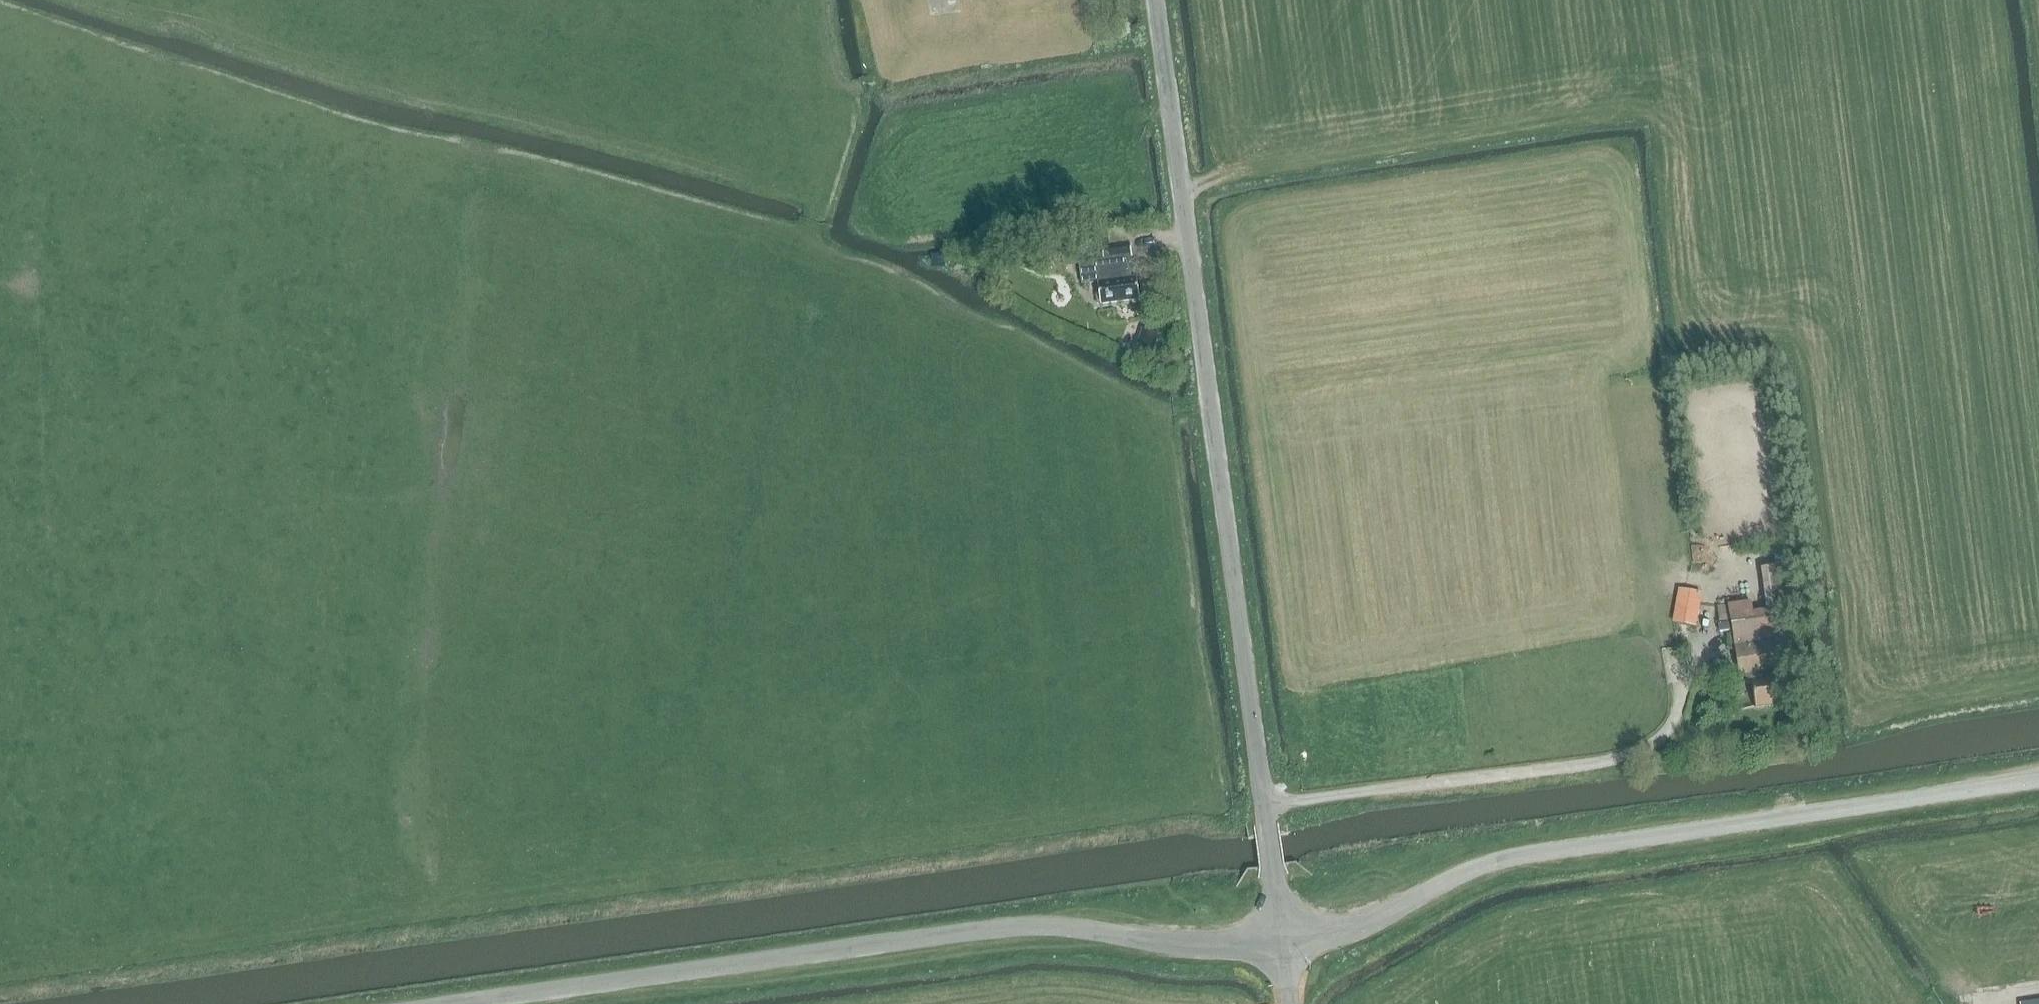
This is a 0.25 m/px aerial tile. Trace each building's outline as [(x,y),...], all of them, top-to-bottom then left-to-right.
[(1100,305),(1139,300),(1136,278),(1131,279),(1128,258),(1131,257),(1129,244),(1101,248),(1103,261),(1078,264),(1081,286),(1097,284),(1100,305)] [(1061,251),(1063,267),(1077,264),(1074,249),(1061,251)] [(1140,335),(1133,356),(1150,361),(1157,340),(1140,335)] [(1678,588),(1674,611),(1698,615),(1702,593),(1678,588)] [(1791,667),(1783,611),(1782,607),(1753,612),(1751,601),(1729,604),(1731,620),(1740,675),(1745,675),(1746,684),(1751,683),(1755,707),(1786,702),(1783,680),(1795,678),(1794,666),(1791,667)]
